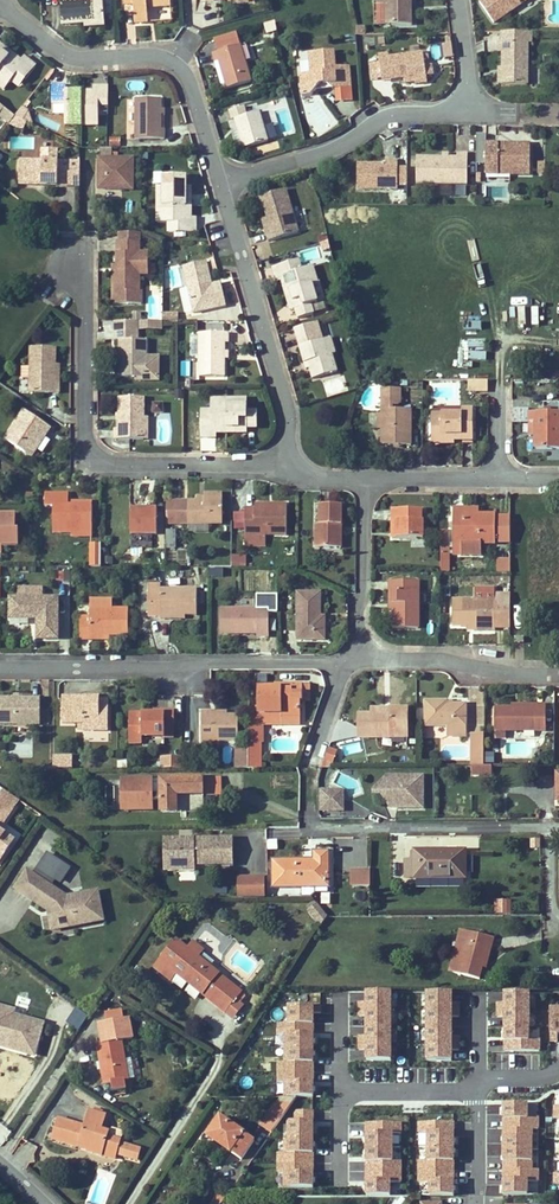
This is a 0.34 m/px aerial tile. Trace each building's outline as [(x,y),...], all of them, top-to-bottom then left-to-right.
[(85,23),(105,22),(103,0),(60,0),(62,24),(85,23)] [(124,4),(134,3),(135,23),(149,22),(147,8),(147,4),(151,4),(151,7),(171,6),(171,0),(124,0),(124,4)] [(410,11),(409,5),(413,5),(412,0),(386,0),(386,2),(386,24),(413,24),(413,11),(410,11)] [(482,2),(496,23),(529,0),(485,0),(482,2)] [(374,24),(386,24),(386,2),(374,2),(374,24)] [(277,31),(275,21),(264,25),(267,34),(277,31)] [(441,32),(441,57),(452,57),(452,32),(441,32)] [(529,42),(500,42),(499,53),(505,53),(505,70),(505,86),(530,86),(529,42)] [(251,82),(241,45),(213,53),(216,62),(219,61),(227,89),(251,82)] [(12,54),(3,46),(0,50),(0,69),(12,54)] [(298,60),(308,59),(307,50),(298,50),(298,60)] [(349,65),(334,66),(333,52),(308,54),(309,74),(299,75),(302,97),(311,96),(321,85),(332,85),(336,84),(336,88),(351,88),(349,65)] [(392,80),(405,79),(410,78),(411,83),(417,83),(417,85),(428,83),(427,77),(425,66),(424,53),(390,57),(390,53),(379,54),(382,80),(391,78),(392,80)] [(4,90),(12,81),(22,68),(18,65),(21,61),(21,60),(12,54),(0,69),(0,87),(4,90)] [(18,65),(22,68),(12,81),(19,87),(36,66),(24,57),(21,60),(21,61),(18,65)] [(433,65),(425,66),(427,77),(435,75),(433,65)] [(52,86),(52,104),(62,104),(63,86),(52,86)] [(99,96),(99,106),(108,106),(109,87),(94,87),(93,91),(94,96),(99,96)] [(70,91),(70,96),(65,96),(65,104),(65,125),(82,125),(83,91),(70,91)] [(83,91),(82,125),(98,125),(99,106),(99,96),(94,96),(93,91),(83,91)] [(271,140),(296,132),(285,97),(260,105),(271,140)] [(135,138),(165,139),(165,130),(161,129),(161,115),(161,109),(161,99),(136,99),(135,138)] [(324,99),(306,106),(315,129),(332,122),(324,99)] [(15,117),(0,105),(0,116),(10,123),(15,117)] [(247,115),(244,106),(230,110),(232,119),(235,118),(239,131),(243,146),(244,148),(268,141),(260,112),(247,115)] [(243,146),(239,131),(234,132),(239,147),(243,146)] [(12,147),(29,147),(29,137),(12,137),(12,147)] [(531,176),(532,146),(486,146),(486,176),(531,176)] [(57,156),(57,148),(41,148),(41,156),(57,156)] [(100,158),(98,158),(98,167),(103,167),(102,177),(98,177),(98,189),(133,190),(134,159),(134,148),(108,148),(100,148),(100,158)] [(468,156),(458,156),(458,160),(450,160),(443,160),(418,160),(418,185),(468,186),(468,156)] [(19,184),(68,186),(68,178),(80,178),(80,162),(20,160),(19,184)] [(396,192),(396,188),(407,187),(408,169),(397,168),(397,166),(358,165),(358,191),(396,192)] [(164,186),(163,206),(192,206),(192,194),(187,194),(187,187),(187,176),(171,176),(170,186),(164,186)] [(68,178),(68,186),(80,186),(80,178),(68,178)] [(298,233),(286,190),(261,197),(268,218),(272,230),(266,232),(268,241),(298,233)] [(406,208),(407,199),(398,199),(397,208),(406,208)] [(192,206),(163,206),(158,206),(158,207),(158,223),(170,223),(186,223),(186,218),(192,218),(192,206)] [(197,218),(192,218),(186,218),(186,223),(170,223),(169,232),(196,233),(197,218)] [(266,232),(272,230),(268,218),(262,220),(266,232)] [(120,232),(120,241),(139,242),(139,232),(120,232)] [(258,260),(273,255),(268,240),(253,244),(258,260)] [(141,292),(139,292),(139,242),(120,241),(117,241),(117,266),(118,272),(113,272),(113,304),(141,304),(141,292)] [(318,246),(300,249),(302,262),(320,259),(318,246)] [(277,282),(282,281),(286,279),(285,274),(301,269),(299,260),(273,268),(277,282)] [(184,267),(194,313),(226,306),(223,293),(218,294),(215,284),(212,285),(207,261),(184,267)] [(285,291),(312,284),(317,282),(312,266),(301,269),(285,274),(286,279),(282,281),(285,291)] [(317,282),(312,284),(318,302),(323,301),(317,282)] [(314,314),(311,304),(318,302),(312,284),(285,291),(288,303),(293,302),(296,309),(298,319),(314,314)] [(534,305),(526,306),(528,325),(536,325),(534,305)] [(526,326),(526,306),(509,306),(510,327),(526,326)] [(481,320),(462,322),(463,331),(481,330),(481,320)] [(120,340),(120,359),(124,360),(124,378),(146,378),(147,356),(147,340),(138,340),(138,331),(138,321),(116,321),(116,330),(115,340),(120,340)] [(162,329),(162,321),(141,321),(141,329),(162,329)] [(313,379),(337,371),(332,354),(329,355),(324,339),(319,322),(294,329),(297,338),(305,363),(307,362),(310,368),(313,379)] [(225,343),(229,343),(229,334),(199,333),(199,377),(225,377),(225,359),(225,351),(225,343)] [(324,339),(329,355),(332,354),(335,353),(331,338),(324,339)] [(487,339),(467,339),(468,359),(487,359),(487,339)] [(30,348),(30,393),(59,394),(59,378),(56,378),(56,365),(56,348),(30,348)] [(160,357),(147,356),(146,378),(146,381),(160,381),(160,357)] [(181,361),(181,375),(190,375),(190,361),(181,361)] [(28,366),(19,366),(19,377),(28,377),(28,366)] [(469,381),(469,391),(481,391),(481,381),(469,381)] [(382,396),(382,414),(382,429),(382,445),(411,445),(411,409),(392,409),(392,405),(393,405),(397,405),(400,403),(400,396),(382,396)] [(115,439),(144,440),(144,417),(144,398),(119,397),(119,429),(115,429),(115,439)] [(227,433),(228,404),(228,399),(227,399),(211,399),(211,411),(211,428),(216,428),(216,433),(227,433)] [(248,405),(228,404),(227,433),(239,433),(239,428),(247,428),(257,427),(257,412),(248,412),(248,405)] [(46,436),(51,428),(24,410),(5,439),(31,457),(39,445),(46,436)] [(442,438),(442,444),(455,444),(455,440),(455,435),(462,435),(462,441),(473,441),(474,410),(461,410),(461,415),(441,415),(441,420),(432,420),(432,437),(442,438)] [(216,437),(216,433),(216,428),(211,428),(211,411),(201,411),(201,438),(216,437)] [(530,422),(535,422),(535,436),(535,450),(558,450),(558,413),(530,413),(530,422)] [(44,449),(51,439),(46,436),(39,445),(44,449)] [(92,532),(92,506),(69,506),(69,502),(69,494),(44,494),(44,506),(53,506),(53,532),(71,532),(92,532)] [(177,523),(222,524),(223,494),(204,495),(205,498),(204,501),(198,501),(177,501),(177,523)] [(177,501),(166,501),(166,523),(177,523),(177,501)] [(245,508),(245,534),(286,534),(288,505),(272,504),(272,509),(256,509),(245,508)] [(320,524),(316,523),(316,548),(337,548),(338,525),(342,525),(342,505),(320,505),(320,524)] [(392,538),(396,538),(397,521),(406,521),(406,509),(392,508),(392,538)] [(157,534),(157,509),(131,509),(131,534),(157,534)] [(424,539),(424,521),(422,521),(422,509),(406,509),(406,521),(397,521),(396,538),(424,539)] [(462,556),(482,556),(482,544),(496,544),(496,543),(496,517),(496,515),(479,515),(464,515),(464,509),(453,509),(453,544),(462,544),(462,556)] [(16,516),(0,516),(0,546),(1,546),(18,546),(18,531),(15,531),(16,516)] [(510,517),(496,517),(496,543),(511,543),(510,517)] [(175,548),(175,531),(166,530),(166,548),(175,548)] [(101,567),(101,544),(91,544),(91,566),(101,567)] [(453,555),(462,556),(462,544),(453,544),(453,555)] [(245,565),(246,554),(231,553),(231,564),(245,565)] [(510,557),(496,557),(496,572),(510,571),(510,557)] [(419,582),(390,581),(390,592),(394,591),(394,610),(394,628),(418,629),(419,582)] [(161,589),(161,586),(148,585),(149,616),(160,616),(160,619),(170,619),(170,615),(185,615),(197,615),(197,589),(161,589)] [(18,588),(18,598),(43,598),(43,588),(18,588)] [(321,617),(321,593),(298,593),(298,639),(325,640),(325,617),(321,617)] [(486,630),(496,630),(496,627),(510,628),(511,594),(497,594),(496,601),(452,601),(453,626),(468,626),(485,626),(486,630)] [(58,639),(58,613),(54,613),(53,598),(43,598),(18,598),(10,597),(9,618),(30,618),(30,616),(37,616),(37,619),(37,639),(58,639)] [(90,600),(90,609),(111,609),(111,600),(90,600)] [(90,609),(90,617),(80,617),(80,640),(90,639),(90,635),(109,635),(128,635),(129,609),(111,609),(90,609)] [(269,637),(269,609),(221,609),(221,634),(257,633),(258,637),(269,637)] [(282,685),(281,688),(258,688),(258,713),(258,714),(280,714),(281,715),(300,715),(301,715),(300,701),(302,701),(302,700),(302,685),(282,685)] [(100,708),(100,700),(89,700),(88,703),(85,703),(85,699),(63,698),(63,723),(79,723),(84,723),(84,729),(108,730),(109,708),(100,708)] [(41,699),(0,699),(0,724),(41,725),(41,699)] [(466,736),(466,704),(447,705),(447,701),(425,701),(425,726),(448,726),(448,736),(466,736)] [(545,730),(545,705),(536,705),(536,708),(512,708),(495,708),(495,730),(496,730),(496,739),(506,739),(506,730),(545,730)] [(407,738),(408,710),(391,709),(391,715),(372,715),(359,715),(359,738),(407,738)] [(174,737),(174,711),(165,711),(165,714),(154,714),(129,714),(129,743),(142,743),(142,736),(174,737)] [(238,741),(238,715),(227,715),(212,715),(212,711),(201,711),(202,741),(220,741),(238,741)] [(249,744),(261,743),(261,725),(258,725),(258,714),(258,713),(249,713),(249,744)] [(281,715),(280,714),(258,714),(258,725),(261,725),(300,725),(300,715),(281,715)] [(485,733),(473,733),(473,766),(484,766),(485,766),(485,733)] [(362,750),(359,739),(340,744),(343,755),(362,750)] [(261,768),(261,743),(249,744),(249,768),(261,768)] [(236,768),(249,768),(249,744),(236,745),(236,768)] [(332,767),(337,748),(326,746),(321,764),(332,767)] [(161,768),(182,768),(182,757),(162,758),(161,768)] [(69,769),(69,758),(54,758),(54,769),(69,769)] [(484,766),(473,766),(473,775),(484,775),(484,766)] [(493,775),(493,766),(485,766),(484,766),(484,775),(493,775)] [(121,775),(121,809),(153,810),(153,776),(121,775)] [(390,803),(391,776),(374,792),(383,792),(390,803)] [(425,776),(391,776),(390,803),(393,807),(425,808),(425,776)] [(176,812),(176,794),(221,794),(221,779),(160,779),(161,812),(176,812)] [(321,790),(321,799),(343,799),(343,790),(321,790)] [(343,799),(321,799),(321,810),(343,810),(343,799)] [(13,809),(0,800),(0,829),(13,809)] [(15,841),(0,831),(0,862),(15,841)] [(235,867),(235,838),(165,839),(166,872),(194,871),(194,867),(235,867)] [(530,848),(539,849),(540,838),(531,838),(530,848)] [(60,884),(70,865),(45,851),(35,870),(60,884)] [(450,851),(415,852),(415,861),(405,860),(405,878),(465,877),(465,851),(455,851),(454,854),(450,854),(450,851)] [(307,860),(273,860),(273,887),(327,887),(327,876),(329,876),(329,852),(314,852),(313,860),(313,863),(307,863),(307,860)] [(350,885),(370,885),(369,867),(350,868),(350,885)] [(98,892),(67,898),(28,872),(16,890),(34,902),(35,901),(48,910),(53,931),(79,925),(78,923),(104,918),(98,892)] [(239,878),(239,897),(264,897),(264,878),(239,878)] [(214,895),(227,894),(226,886),(214,886),(214,895)] [(511,914),(512,899),(494,899),(494,913),(511,914)] [(321,926),(327,917),(318,904),(310,910),(321,926)] [(483,967),(488,947),(492,948),(495,938),(469,931),(458,973),(480,979),(483,967)] [(176,973),(202,994),(218,974),(199,958),(187,949),(177,941),(155,968),(166,976),(172,969),(176,973)] [(193,942),(187,949),(199,958),(204,951),(193,942)] [(492,948),(488,947),(483,967),(486,967),(492,948)] [(171,979),(176,973),(172,969),(166,976),(171,979)] [(202,994),(209,1000),(225,980),(218,974),(202,994)] [(241,993),(225,980),(209,1000),(226,1013),(241,993)] [(428,992),(427,1060),(452,1060),(452,1049),(459,1049),(459,1037),(451,1037),(452,1014),(459,1014),(459,1002),(452,1002),(452,993),(428,992)] [(390,1061),(390,993),(366,993),(366,1001),(359,1001),(359,1015),(367,1015),(367,1035),(359,1035),(359,1049),(367,1049),(367,1061),(390,1061)] [(529,1039),(529,993),(504,993),(504,1003),(497,1003),(497,1016),(504,1016),(504,1052),(540,1052),(540,1039),(529,1039)] [(313,1096),(313,1005),(288,1005),(288,1022),(285,1022),(284,1096),(313,1096)] [(14,1011),(0,1007),(0,1039),(7,1041),(6,1048),(22,1052),(24,1043),(37,1047),(43,1024),(13,1016),(14,1011)] [(89,1017),(78,1010),(69,1024),(79,1031),(89,1017)] [(105,1085),(129,1080),(122,1040),(103,1044),(97,1044),(105,1085)] [(34,1056),(37,1047),(24,1043),(22,1052),(34,1056)] [(277,1105),(292,1105),(297,1097),(284,1096),(281,1097),(277,1105)] [(529,1104),(504,1104),(505,1195),(527,1195),(527,1179),(533,1179),(533,1131),(540,1131),(540,1118),(529,1118),(529,1104)] [(272,1133),(292,1105),(277,1105),(276,1105),(261,1125),(272,1133)] [(312,1189),(314,1110),(295,1109),(294,1121),(289,1121),(289,1140),(285,1140),(284,1189),(312,1189)] [(102,1130),(106,1115),(89,1110),(85,1126),(59,1118),(52,1139),(79,1147),(80,1143),(89,1146),(88,1150),(88,1151),(102,1156),(103,1155),(104,1151),(117,1154),(124,1156),(138,1160),(142,1149),(127,1145),(120,1143),(121,1140),(108,1136),(109,1132),(102,1130)] [(255,1141),(221,1118),(208,1137),(241,1160),(255,1141)] [(369,1122),(368,1195),(389,1196),(389,1183),(401,1183),(401,1162),(391,1162),(391,1132),(402,1132),(402,1123),(369,1122)] [(428,1195),(453,1195),(453,1123),(420,1123),(420,1131),(429,1131),(429,1160),(418,1160),(418,1181),(428,1181),(428,1195)] [(116,1159),(117,1154),(104,1151),(103,1155),(116,1159)]
